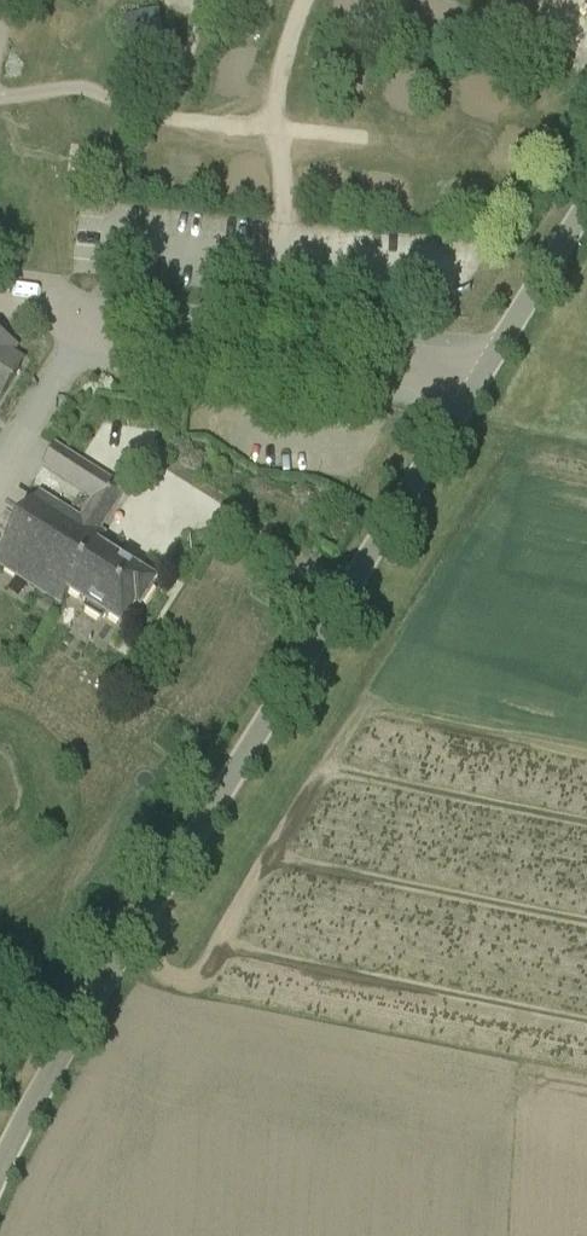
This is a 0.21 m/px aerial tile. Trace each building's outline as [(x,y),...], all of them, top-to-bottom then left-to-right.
[(422,0),(410,0),(410,35),(456,35),(457,1),(448,1),(447,16),(422,16),(422,0)] [(445,16),(447,0),(445,0),(424,0),(422,13),(445,16)] [(164,13),(129,14),(130,47),(165,46),(164,13)] [(27,364),(15,357),(20,349),(0,336),(0,402),(27,364)] [(61,606),(68,591),(124,627),(136,607),(141,609),(156,585),(93,545),(127,491),(55,445),(42,466),(93,498),(81,518),(40,492),(0,555),(0,567),(61,606)]
